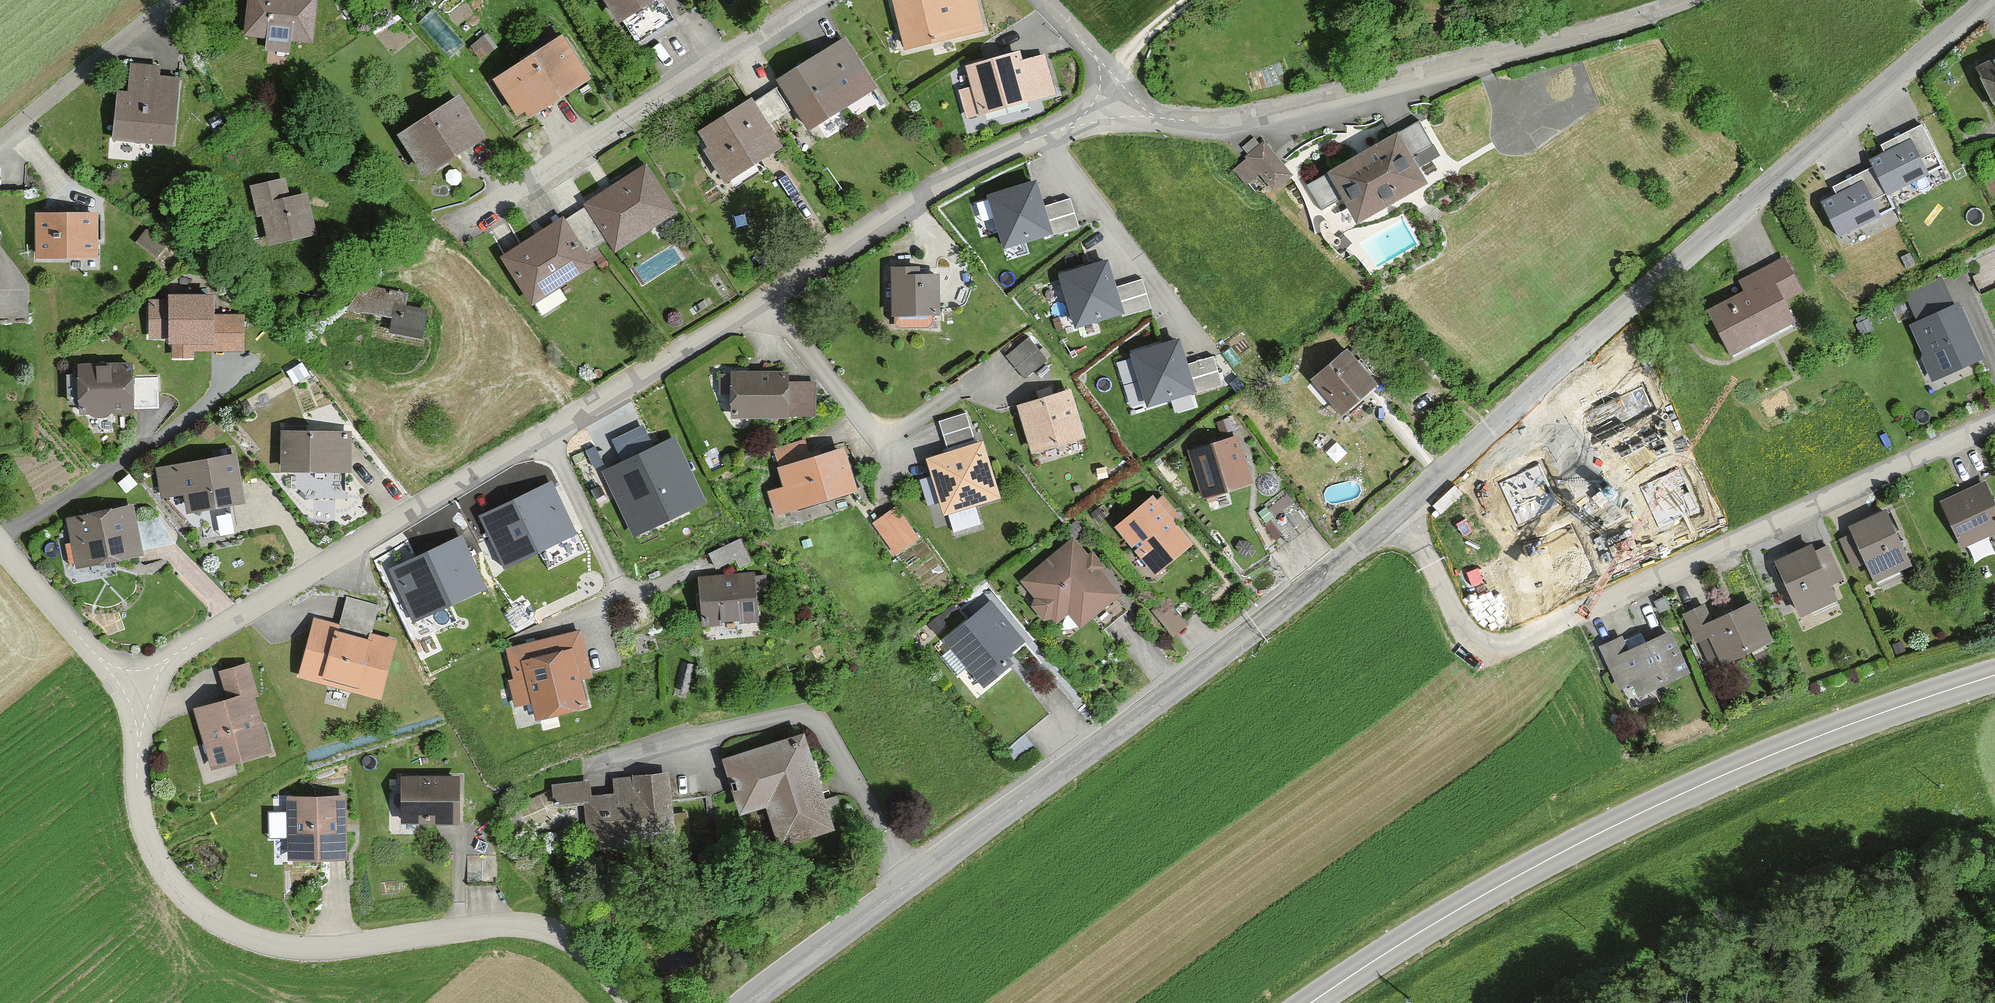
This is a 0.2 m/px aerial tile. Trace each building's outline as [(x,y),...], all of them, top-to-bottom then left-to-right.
[(246,40),(267,42),(266,58),(282,59),(292,54),(292,46),(314,47),(316,0),(248,0),(246,40)] [(676,19),(663,0),(600,0),(632,48),(676,19)] [(898,2),(909,50),(992,31),(985,0),(964,0),(945,4),(944,0),(908,0),(898,2)] [(565,41),(495,84),(517,119),(529,112),(533,119),(591,83),(565,41)] [(847,43),(782,85),(814,135),(880,93),(847,43)] [(1021,52),(969,67),(975,88),(958,92),(967,121),(1055,95),(1044,60),(1025,66),(1021,52)] [(1977,65),(1994,109),(1994,57),(1977,65)] [(161,68),(131,66),(129,96),(117,96),(115,146),(177,149),(180,83),(161,82),(161,68)] [(789,115),(776,94),(701,139),(730,188),(786,154),(770,127),(789,115)] [(484,139),(461,102),(400,140),(423,177),(484,139)] [(1445,158),(1425,123),(1310,188),(1331,225),(1353,213),(1364,234),(1434,194),(1421,171),(1445,158)] [(1929,169),(1911,134),(1869,155),(1887,191),(1929,169)] [(1298,178),(1262,144),(1236,171),(1273,205),(1298,178)] [(685,227),(647,169),(578,216),(599,251),(608,246),(616,258),(656,232),(662,241),(685,227)] [(1037,175),(988,190),(1003,243),(1052,229),(1037,175)] [(1881,210),(1864,176),(1822,197),(1840,231),(1881,210)] [(292,198),(289,183),(249,191),(253,209),(262,208),(269,244),(318,234),(309,195),(292,198)] [(599,251),(578,216),(504,262),(542,323),(571,305),(563,292),(596,272),(587,258),(599,251)] [(100,218),(36,218),(35,264),(99,265),(100,218)] [(167,249),(148,233),(138,245),(156,261),(167,249)] [(1125,308),(1109,255),(1059,269),(1075,323),(1125,308)] [(1806,295),(1787,259),(1742,282),(1750,298),(1715,316),(1735,356),(1801,322),(1791,303),(1806,295)] [(919,272),(892,272),(892,322),(944,321),(944,280),(919,280),(919,272)] [(1934,377),(1986,354),(1960,297),(1953,300),(1942,275),(1905,292),(1917,318),(1909,321),(1934,377)] [(426,342),(427,311),(408,310),(408,294),(361,291),(345,320),(375,321),(375,340),(426,342)] [(1197,388),(1180,333),(1129,348),(1146,404),(1197,388)] [(1025,339),(1001,364),(1025,387),(1050,363),(1025,339)] [(1362,366),(1353,355),(1317,386),(1349,423),(1383,393),(1371,379),(1377,375),(1366,363),(1362,366)] [(133,369),(79,369),(79,418),(94,418),(94,423),(107,423),(107,418),(161,418),(160,381),(133,381),(133,369)] [(790,375),(733,374),(732,418),(790,419),(790,375)] [(1078,396),(1021,410),(1033,459),(1090,445),(1078,396)] [(970,416),(940,425),(948,449),(978,440),(970,416)] [(353,435),(282,436),(282,475),(353,475),(353,435)] [(675,435),(602,470),(635,537),(708,501),(675,435)] [(1241,442),(1191,454),(1203,503),(1253,491),(1241,442)] [(792,518),(861,499),(848,455),(815,465),(809,444),(773,454),(792,518)] [(988,448),(930,464),(946,520),(1004,504),(988,448)] [(217,465),(156,471),(159,499),(187,497),(189,517),(195,516),(197,536),(232,533),(230,512),(245,511),(239,453),(216,455),(217,465)] [(139,489),(130,478),(121,486),(129,496),(139,489)] [(550,483),(479,517),(504,568),(575,533),(550,483)] [(1945,505),(1967,552),(1994,539),(1994,498),(1989,485),(1945,505)] [(1198,548),(1158,502),(1119,534),(1159,581),(1198,548)] [(1318,535),(1294,508),(1266,532),(1290,560),(1318,535)] [(921,542),(898,510),(873,528),(896,560),(921,542)] [(135,511),(70,520),(74,547),(64,549),(67,574),(142,563),(135,511)] [(1891,516),(1854,533),(1857,541),(1844,546),(1856,572),(1870,566),(1879,586),(1915,569),(1891,516)] [(462,536),(389,568),(413,622),(486,590),(462,536)] [(1092,560),(1074,540),(1025,584),(1037,598),(1036,613),(1048,625),(1069,621),(1073,626),(1090,611),(1120,644),(1147,621),(1104,574),(1109,569),(1097,556),(1092,560)] [(753,564),(740,543),(729,549),(743,571),(753,564)] [(1820,557),(1816,550),(1780,568),(1808,623),(1844,605),(1835,587),(1846,582),(1831,551),(1820,557)] [(771,576),(700,577),(701,628),(760,626),(760,588),(771,588),(771,576)] [(1026,647),(996,608),(949,643),(987,693),(1013,674),(1005,663),(1026,647)] [(1705,611),(1689,619),(1703,646),(1714,640),(1728,669),(1777,644),(1758,608),(1715,630),(1705,611)] [(383,704),(399,646),(371,638),(369,647),(339,639),(342,629),(316,622),(299,681),(383,704)] [(582,635),(508,652),(516,682),(507,684),(515,715),(535,710),(539,728),(590,716),(576,658),(587,655),(582,635)] [(1625,642),(1598,655),(1613,685),(1631,677),(1644,702),(1696,676),(1676,636),(1633,657),(1625,642)] [(250,670),(222,679),(227,696),(255,687),(250,670)] [(252,698),(196,716),(215,774),(270,757),(252,698)] [(808,739),(723,763),(740,821),(772,812),(783,851),(836,836),(833,825),(847,821),(843,808),(828,813),(808,739)] [(635,781),(635,801),(590,801),(590,784),(553,784),(553,815),(588,815),(588,852),(666,852),(666,868),(691,868),(691,811),(671,811),(671,781),(635,781)] [(402,830),(460,830),(460,785),(402,785),(402,830)] [(346,803),(287,804),(288,866),(347,866),(346,803)] [(499,860),(467,860),(467,889),(499,889),(499,860)]
